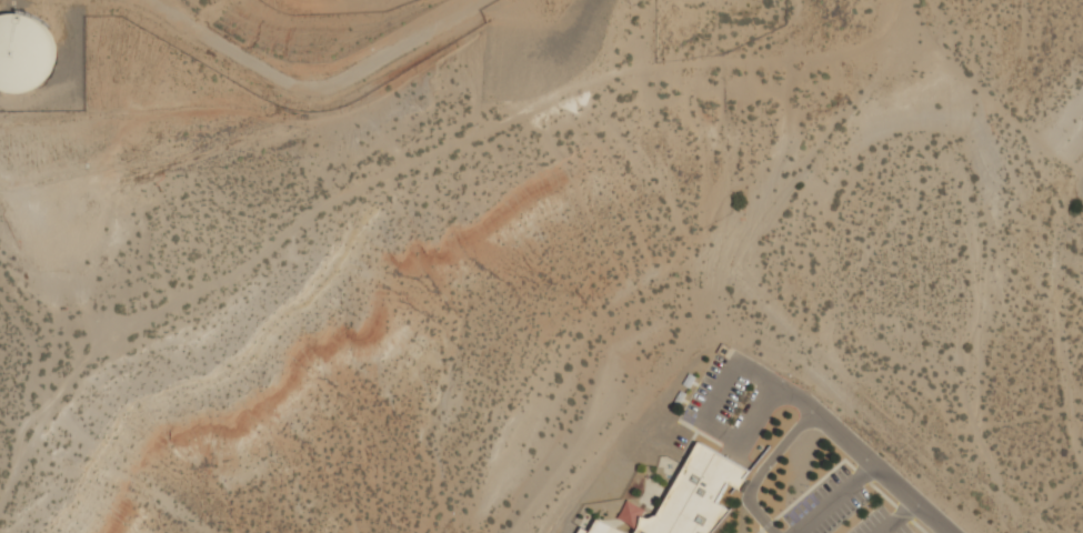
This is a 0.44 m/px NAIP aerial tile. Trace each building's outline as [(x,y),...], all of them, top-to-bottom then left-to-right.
[(51,88),(51,15),(0,15),(0,88),(51,88)] [(726,507),(717,503),(727,483),(741,490),(752,470),(696,442),(658,517),(626,502),(617,518),(638,528),(635,532),(712,532),(726,507)] [(597,518),(589,532),(627,532),(597,518)]
